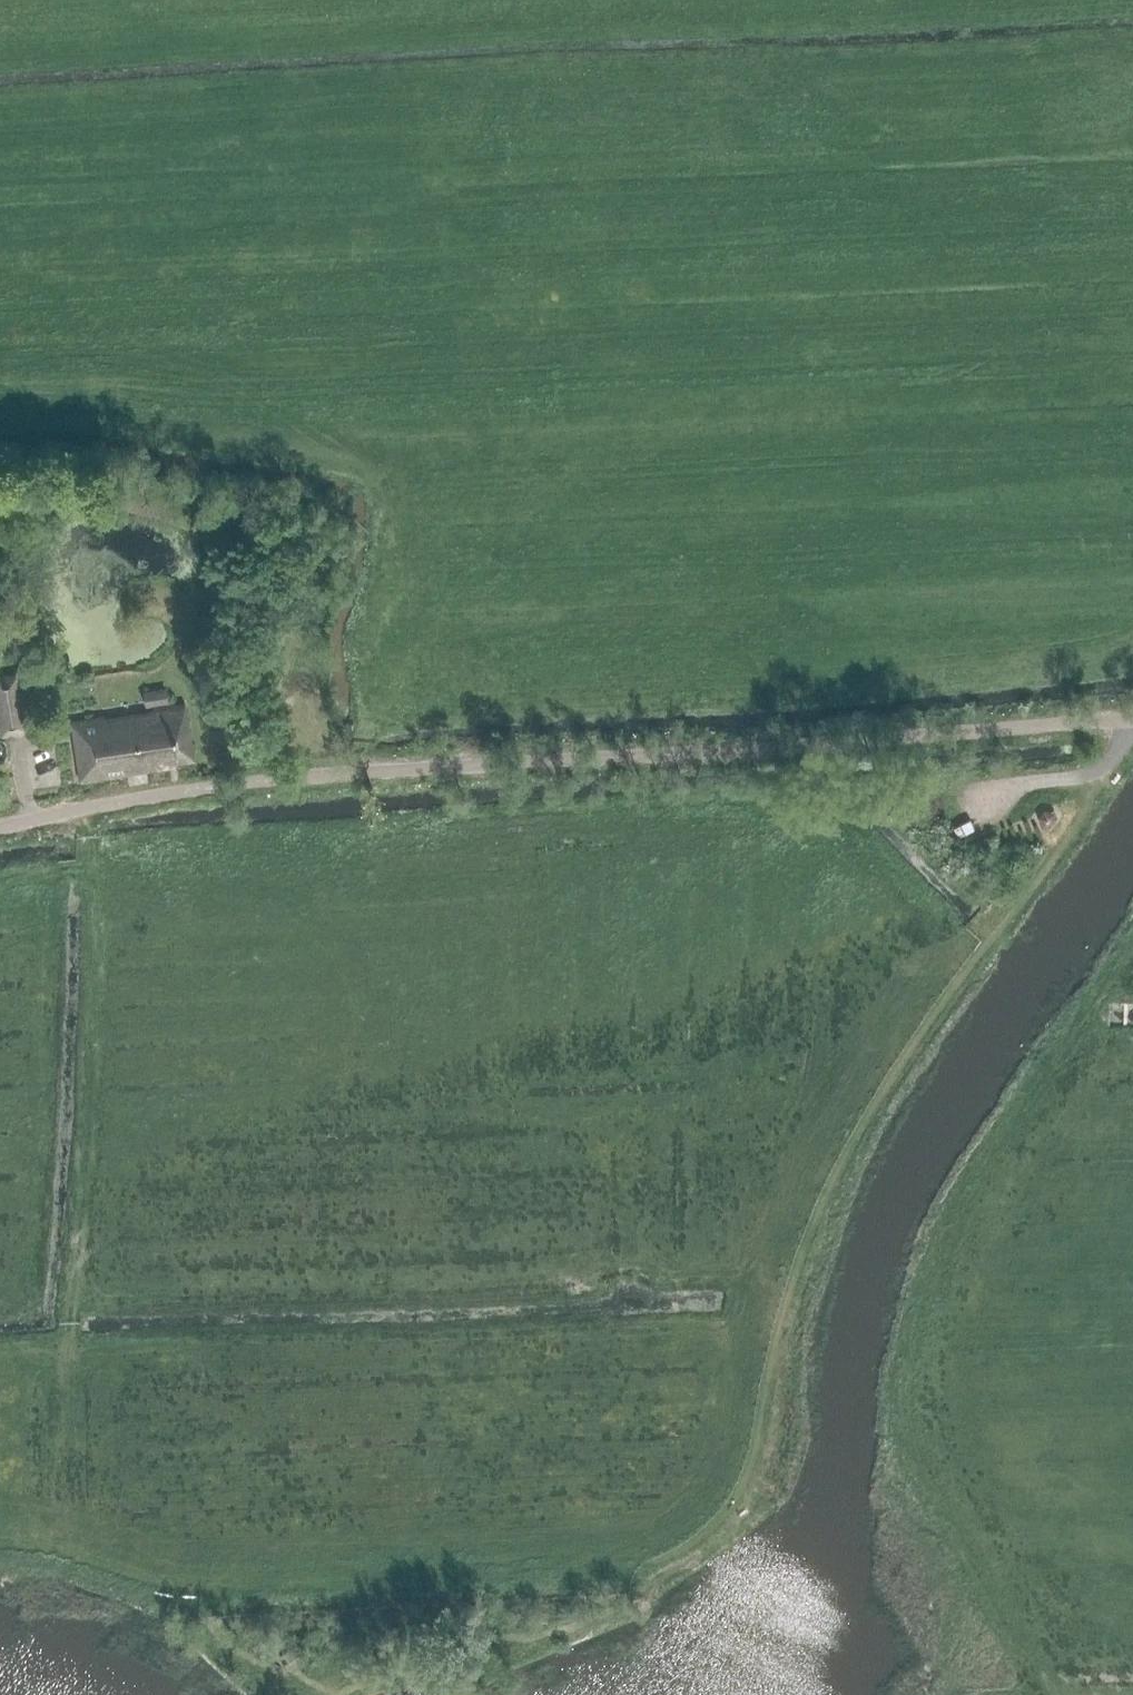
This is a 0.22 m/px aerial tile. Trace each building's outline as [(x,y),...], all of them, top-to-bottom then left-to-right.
[(0,684),(0,738),(1,742),(28,736),(17,680),(0,684)] [(163,690),(144,694),(147,706),(165,702),(163,690)] [(181,705),(72,727),(84,784),(170,767),(168,758),(191,754),(181,705)] [(289,1661),(300,1654),(294,1646),(284,1654),(289,1661)]
